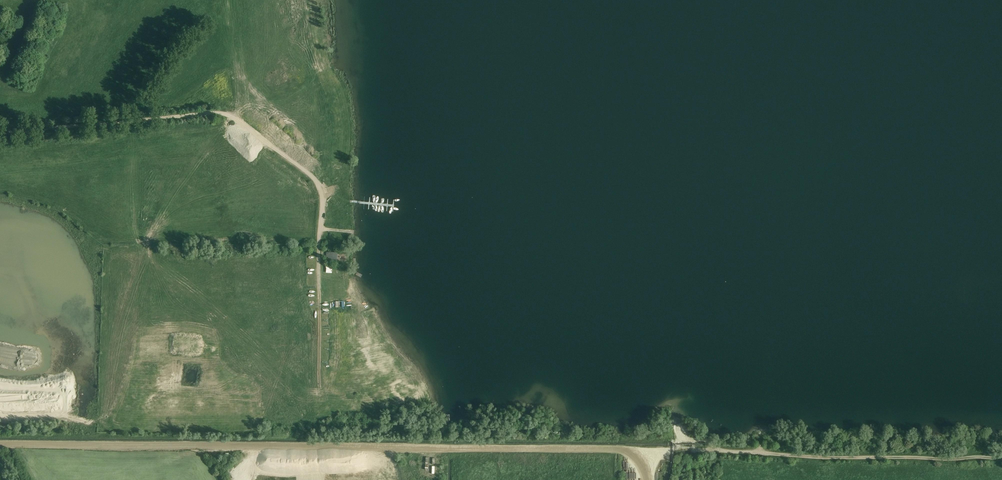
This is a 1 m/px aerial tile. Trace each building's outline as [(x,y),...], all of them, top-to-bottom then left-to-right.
[(337,253),(327,252),(327,256),(329,256),(329,261),(337,261),(337,253)]
